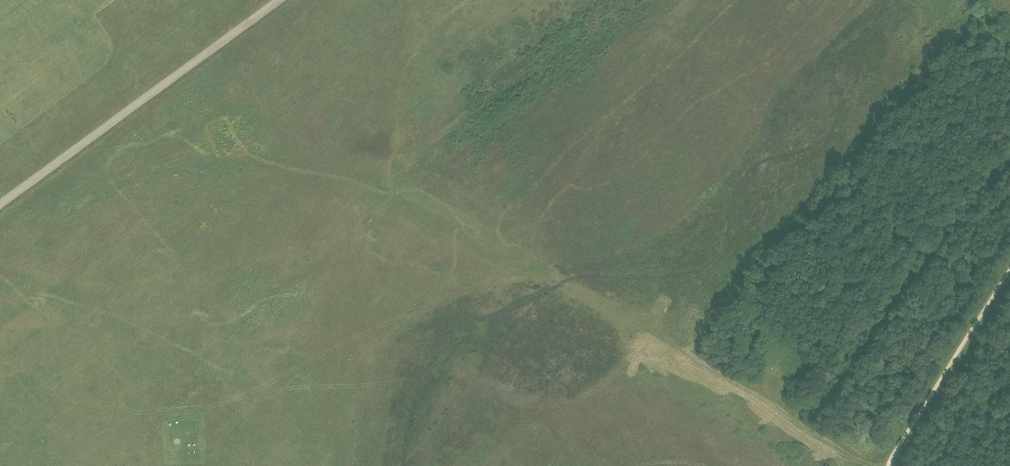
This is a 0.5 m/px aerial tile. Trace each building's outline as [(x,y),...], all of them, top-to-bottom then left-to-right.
[(864,445),(870,434),(865,431),(859,442),(864,445)]
